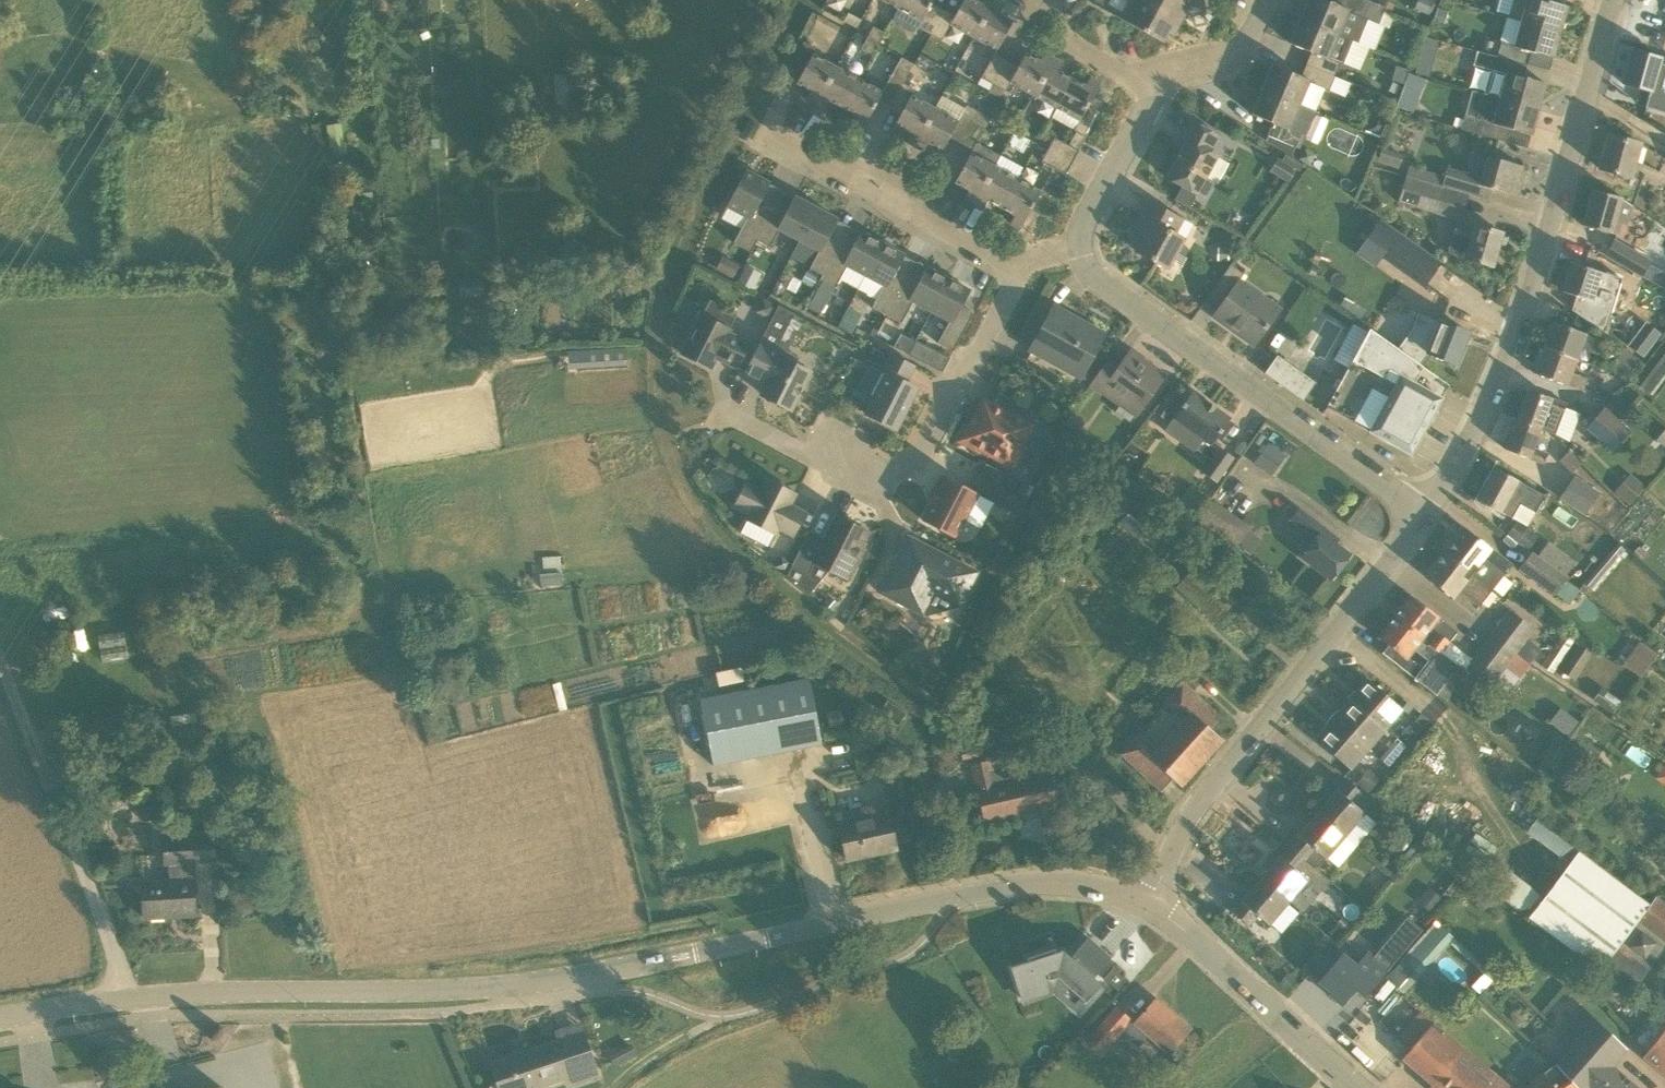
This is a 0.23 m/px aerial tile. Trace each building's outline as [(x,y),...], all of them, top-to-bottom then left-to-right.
[(933,0),(902,0),(898,8),(922,21),(918,27),(930,33),(943,10),(931,3),(933,0)] [(943,10),(930,33),(942,40),(951,24),(974,37),(994,0),(981,0),(980,3),(974,0),(963,0),(954,16),(943,10)] [(1013,21),(999,14),(1004,5),(994,0),(974,37),(997,50),(1013,21)] [(1181,21),(1142,0),(1132,0),(1122,19),(1163,42),(1169,32),(1173,35),(1181,21)] [(1189,7),(1184,4),(1186,0),(1142,0),(1181,21),(1189,7)] [(1362,0),(1338,0),(1336,4),(1327,0),(1308,0),(1301,16),(1353,39),(1359,41),(1367,19),(1379,23),(1385,10),(1362,0)] [(1385,10),(1392,13),(1395,5),(1388,2),(1389,0),(1362,0),(1385,10)] [(1419,11),(1429,15),(1434,1),(1432,0),(1423,0),(1419,11)] [(1567,6),(1547,0),(1515,0),(1510,17),(1560,31),(1567,6)] [(1301,16),(1290,43),(1311,52),(1306,64),(1333,76),(1339,61),(1343,62),(1353,39),(1301,16)] [(1553,57),(1560,31),(1510,17),(1510,18),(1523,22),(1516,47),(1501,42),(1498,55),(1529,64),(1532,52),(1553,57)] [(873,26),(867,38),(878,44),(885,32),(873,26)] [(867,38),(861,49),(872,55),(878,44),(867,38)] [(816,104),(834,70),(811,57),(816,49),(804,41),(791,66),(803,72),(797,83),(811,90),(806,99),(816,104)] [(1664,95),(1664,58),(1633,49),(1623,84),(1664,95)] [(1493,70),(1487,93),(1539,108),(1546,83),(1525,77),(1529,64),(1498,55),(1478,50),(1474,64),(1493,70)] [(1018,66),(1007,60),(989,92),(1000,98),(1009,82),(1033,95),(1054,57),(1044,52),(1039,61),(1026,53),(1018,66)] [(995,53),(981,79),(977,86),(989,92),(1007,60),(995,53)] [(1420,55),(1416,73),(1430,77),(1435,59),(1420,55)] [(890,78),(889,81),(881,95),(857,82),(843,108),(857,115),(852,124),(862,129),(878,101),(889,107),(907,75),(913,63),(901,57),(890,78)] [(1056,108),(1072,79),(1059,71),(1063,63),(1054,57),(1033,95),(1056,108)] [(1272,64),(1261,91),(1296,105),(1311,111),(1321,88),(1327,90),(1333,76),(1306,64),(1301,76),(1272,64)] [(843,108),(857,82),(834,70),(816,104),(825,109),(830,101),(843,108)] [(904,140),(914,145),(934,109),(912,97),(920,82),(907,75),(889,107),(901,113),(895,124),(910,132),(904,140)] [(1072,79),(1056,108),(1078,120),(1073,129),(1076,131),(1086,137),(1099,113),(1088,106),(1100,83),(1090,77),(1085,86),(1072,79)] [(1311,111),(1296,105),(1261,91),(1252,114),(1270,121),(1264,135),(1290,146),(1296,149),(1302,133),(1311,111)] [(1531,135),(1539,108),(1487,93),(1487,94),(1483,93),(1476,118),(1466,115),(1461,129),(1475,134),(1505,142),(1509,128),(1531,135)] [(949,137),(961,143),(973,118),(961,112),(956,121),(934,109),(914,145),(924,151),(928,142),(942,150),(949,137)] [(975,116),(974,119),(985,124),(986,122),(990,116),(979,110),(975,116)] [(974,203),(994,165),(1000,154),(977,141),(985,124),(974,119),(973,118),(961,143),(973,149),(955,182),(969,189),(964,198),(974,203)] [(1197,194),(1217,157),(1208,152),(1218,135),(1192,121),(1181,141),(1185,143),(1166,177),(1182,186),(1197,194)] [(1051,145),(1048,149),(1072,162),(1079,150),(1069,144),(1053,135),(1052,136),(1044,130),(1039,138),(1051,145)] [(1079,150),(1086,137),(1076,131),(1069,144),(1079,150)] [(1631,177),(1640,143),(1609,135),(1599,168),(1631,177)] [(1048,149),(1041,161),(1065,175),(1072,162),(1048,149)] [(1446,168),(1441,185),(1483,197),(1485,187),(1514,195),(1522,166),(1487,156),(1480,177),(1446,168)] [(1001,207),(1017,179),(994,165),(974,203),(983,209),(988,200),(1001,207)] [(751,252),(758,240),(756,239),(771,210),(759,203),(770,183),(746,170),(727,206),(747,217),(734,243),(751,252)] [(1441,185),(1406,175),(1399,201),(1434,211),(1441,185)] [(1039,191),(1017,179),(1001,207),(1015,215),(1010,223),(1020,229),(1031,210),(1043,216),(1056,192),(1043,185),(1039,191)] [(1182,186),(1175,198),(1190,206),(1197,194),(1182,186)] [(1617,235),(1621,223),(1628,225),(1633,206),(1623,198),(1593,189),(1583,225),(1617,235)] [(800,240),(817,208),(795,196),(786,212),(774,205),(771,210),(756,239),(758,240),(770,247),(780,229),(800,240)] [(1167,268),(1183,239),(1174,234),(1183,218),(1149,200),(1133,229),(1146,236),(1137,251),(1167,268)] [(823,275),(841,241),(830,236),(839,219),(817,208),(800,240),(819,251),(810,268),(822,275),(823,275)] [(1414,281),(1430,260),(1371,217),(1356,238),(1357,239),(1361,234),(1375,245),(1372,249),(1414,281)] [(1503,233),(1457,219),(1447,252),(1458,255),(1493,266),(1503,233)] [(866,275),(883,243),(861,231),(852,247),(841,241),(823,275),(822,275),(820,279),(836,287),(847,265),(866,275)] [(1642,276),(1651,260),(1614,239),(1604,255),(1642,276)] [(887,315),(907,277),(896,271),(905,255),(883,243),(866,275),(858,289),(877,299),(872,307),(887,315)] [(740,264),(724,255),(717,268),(733,276),(740,264)] [(1651,260),(1642,276),(1652,282),(1661,265),(1651,260)] [(1604,332),(1622,278),(1572,262),(1562,291),(1576,295),(1572,310),(1604,332)] [(1254,345),(1266,327),(1276,313),(1256,300),(1262,292),(1244,279),(1246,276),(1230,264),(1207,296),(1220,306),(1213,316),(1254,345)] [(746,266),(736,282),(751,291),(761,274),(746,266)] [(913,301),(931,311),(949,278),(927,266),(918,283),(907,277),(887,315),(901,323),(913,301)] [(953,351),(974,313),(962,306),(971,290),(949,278),(931,311),(949,320),(938,342),(953,351)] [(1345,296),(1339,305),(1350,313),(1357,303),(1345,296)] [(683,297),(673,317),(689,325),(699,305),(683,297)] [(777,307),(773,316),(789,324),(794,313),(778,305),(777,307)] [(849,306),(839,326),(852,333),(862,313),(849,306)] [(1067,318),(1053,310),(1055,307),(1054,306),(1030,350),(1080,377),(1104,334),(1080,320),(1078,324),(1068,318),(1070,315),(1069,314),(1067,318)] [(1412,310),(1407,325),(1401,340),(1417,346),(1446,357),(1448,352),(1459,356),(1469,333),(1412,310)] [(731,330),(730,329),(702,315),(700,314),(681,353),(712,369),(719,354),(725,357),(722,361),(737,368),(750,342),(730,332),(731,330)] [(1553,321),(1544,347),(1573,357),(1577,346),(1596,353),(1601,339),(1553,321)] [(1628,345),(1643,356),(1643,355),(1660,333),(1651,327),(1645,322),(1629,344),(1628,345)] [(1449,385),(1370,329),(1327,407),(1411,454),(1441,398),(1436,395),(1443,382),(1448,386),(1449,385)] [(914,339),(901,333),(895,346),(907,352),(914,339)] [(916,339),(908,354),(923,361),(943,371),(950,356),(930,346),(916,339)] [(797,360),(785,354),(761,341),(744,373),(761,381),(763,379),(768,382),(762,394),(791,409),(809,372),(795,364),(797,360)] [(626,345),(567,347),(568,367),(627,364),(626,345)] [(872,346),(866,358),(880,365),(886,353),(872,346)] [(1568,371),(1573,357),(1544,347),(1534,373),(1583,391),(1588,378),(1568,371)] [(1654,373),(1664,379),(1664,351),(1654,373)] [(889,352),(880,370),(869,365),(858,387),(874,395),(865,413),(897,429),(918,388),(906,382),(915,365),(889,352)] [(1303,400),(1315,382),(1277,354),(1264,372),(1303,400)] [(1135,366),(1125,359),(1119,368),(1107,359),(1090,384),(1136,415),(1164,376),(1140,359),(1135,366)] [(1617,361),(1613,372),(1630,377),(1633,366),(1617,361)] [(1624,385),(1611,399),(1624,411),(1637,397),(1624,385)] [(1171,389),(1154,411),(1164,418),(1181,396),(1171,389)] [(1528,389),(1516,420),(1535,427),(1555,434),(1566,403),(1528,389)] [(1039,412),(999,392),(993,404),(983,399),(975,415),(976,416),(971,427),(967,425),(959,440),(975,449),(976,447),(1015,467),(1027,443),(1024,441),(1039,412)] [(1226,421),(1189,392),(1168,419),(1197,441),(1189,451),(1204,462),(1195,475),(1209,485),(1227,461),(1214,451),(1213,452),(1206,447),(1226,421)] [(1585,427),(1613,451),(1631,430),(1603,406),(1585,427)] [(1074,411),(1065,423),(1078,432),(1086,420),(1074,411)] [(1528,445),(1535,427),(1516,420),(1505,449),(1544,463),(1548,452),(1528,445)] [(1267,470),(1279,452),(1267,444),(1255,462),(1267,470)] [(1559,460),(1571,472),(1581,463),(1569,451),(1559,460)] [(987,465),(982,474),(997,482),(1002,473),(987,465)] [(1479,500),(1499,511),(1512,519),(1520,504),(1535,512),(1544,495),(1497,468),(1479,500)] [(1631,473),(1614,491),(1629,504),(1646,486),(1631,473)] [(956,537),(978,494),(971,491),(941,475),(934,489),(938,491),(923,520),(956,537)] [(1559,498),(1585,514),(1599,491),(1574,475),(1559,498)] [(796,494),(766,479),(761,490),(747,483),(735,506),(749,513),(747,518),(776,533),(778,528),(792,535),(804,512),(790,505),(796,494)] [(1003,487),(994,503),(1019,516),(1027,500),(1003,487)] [(1199,520),(1236,547),(1251,526),(1213,499),(1207,507),(1199,520)] [(810,528),(818,534),(831,513),(823,508),(810,528)] [(1330,578),(1349,554),(1334,543),(1337,539),(1298,509),(1290,519),(1316,540),(1303,557),(1330,578)] [(809,530),(792,565),(808,573),(814,562),(848,580),(864,548),(861,546),(869,531),(837,515),(825,538),(809,530)] [(1527,549),(1537,534),(1516,520),(1506,534),(1527,549)] [(1464,527),(1444,553),(1492,588),(1500,579),(1512,564),(1464,527)] [(880,592),(917,611),(925,615),(959,606),(962,599),(976,572),(909,537),(899,557),(900,558),(894,571),(892,570),(880,592)] [(1612,548),(1583,582),(1592,590),(1620,555),(1612,548)] [(1554,592),(1565,578),(1529,552),(1518,568),(1553,594),(1554,592)] [(561,581),(560,553),(540,554),(541,582),(561,581)] [(1481,602),(1492,588),(1444,553),(1426,577),(1473,613),(1481,602)] [(780,555),(774,566),(785,572),(791,561),(780,555)] [(1565,578),(1554,592),(1570,603),(1580,588),(1565,578)] [(1457,631),(1439,617),(1411,595),(1395,616),(1441,652),(1449,641),(1457,631)] [(1528,664),(1540,647),(1527,638),(1535,627),(1509,608),(1489,635),(1528,664)] [(1459,666),(1441,652),(1395,616),(1378,637),(1388,645),(1382,653),(1436,695),(1459,666)] [(1489,635),(1472,659),(1449,641),(1441,652),(1459,666),(1464,669),(1490,688),(1505,667),(1518,676),(1528,664),(1489,635)] [(1594,651),(1578,641),(1568,656),(1584,667),(1594,651)] [(1658,653),(1639,641),(1624,664),(1642,677),(1658,653)] [(939,663),(921,664),(921,678),(924,678),(940,677),(939,663)] [(713,765),(822,744),(809,678),(700,699),(713,765)] [(1368,678),(1351,699),(1386,730),(1404,709),(1368,678)] [(1224,719),(1211,707),(1182,680),(1163,703),(1182,719),(1157,748),(1140,733),(1121,754),(1161,790),(1173,776),(1180,782),(1219,739),(1212,732),(1224,719)] [(1621,700),(1620,700),(1602,686),(1600,687),(1592,699),(1612,713),(1621,700)] [(1351,699),(1333,719),(1369,750),(1386,730),(1351,699)] [(1565,712),(1553,727),(1566,737),(1578,722),(1565,712)] [(1352,770),(1369,750),(1333,719),(1316,739),(1352,770)] [(994,787),(989,761),(973,765),(985,821),(1071,801),(1067,783),(1049,775),(1049,774),(994,787)] [(903,811),(913,808),(904,772),(894,775),(903,811)] [(1327,802),(1317,813),(1345,837),(1364,813),(1371,818),(1380,807),(1340,774),(1321,796),(1327,802)] [(938,806),(974,799),(971,785),(935,793),(938,806)] [(847,859),(896,848),(889,815),(871,818),(868,806),(837,812),(847,859)] [(1345,837),(1317,813),(1309,822),(1303,817),(1283,841),(1305,861),(1313,851),(1326,861),(1345,837)] [(1525,829),(1564,859),(1571,848),(1552,834),(1553,833),(1533,818),(1525,829)] [(212,836),(211,820),(177,822),(178,838),(164,839),(165,863),(169,863),(170,881),(142,882),(145,918),(195,915),(192,862),(215,860),(214,836),(212,836)] [(1288,903),(1306,881),(1295,872),(1305,861),(1283,841),(1264,863),(1270,868),(1261,879),(1288,903)] [(1632,991),(1664,947),(1664,906),(1651,895),(1647,900),(1579,847),(1529,911),(1632,991)] [(1288,903),(1261,879),(1252,889),(1246,883),(1226,906),(1248,925),(1255,916),(1268,927),(1288,903)] [(1429,887),(1418,901),(1432,913),(1444,899),(1429,887)] [(1094,977),(1111,957),(1088,937),(1070,957),(1059,961),(1055,948),(1027,957),(1028,961),(1010,967),(1020,997),(1063,983),(1085,1003),(1102,984),(1094,977)] [(1416,946),(1403,960),(1419,976),(1432,961),(1416,946)] [(1388,969),(1366,951),(1355,964),(1342,953),(1319,981),(1331,991),(1329,993),(1341,1004),(1355,988),(1365,996),(1388,969)] [(1104,978),(1117,989),(1126,979),(1113,968),(1104,978)] [(1088,1040),(1099,1049),(1103,1052),(1113,1041),(1122,1032),(1138,1046),(1149,1032),(1170,1051),(1191,1028),(1156,998),(1135,1022),(1116,1005),(1097,1026),(1099,1027),(1088,1040)] [(1581,1004),(1573,1012),(1588,1026),(1565,1049),(1567,1051),(1551,1065),(1574,1087),(1639,1087),(1611,1065),(1627,1048),(1593,1015),(1593,1016),(1581,1004)] [(1652,1015),(1634,1038),(1648,1050),(1643,1056),(1664,1075),(1664,1025),(1652,1015)] [(1510,1086),(1436,1018),(1403,1057),(1439,1087),(1509,1087),(1510,1086)] [(580,1024),(557,1032),(559,1040),(522,1053),(523,1054),(494,1064),(493,1063),(492,1063),(499,1084),(491,1086),(491,1087),(537,1087),(536,1087),(571,1075),(573,1082),(597,1074),(580,1024)] [(1551,1065),(1522,1087),(1574,1087),(1551,1065)]
